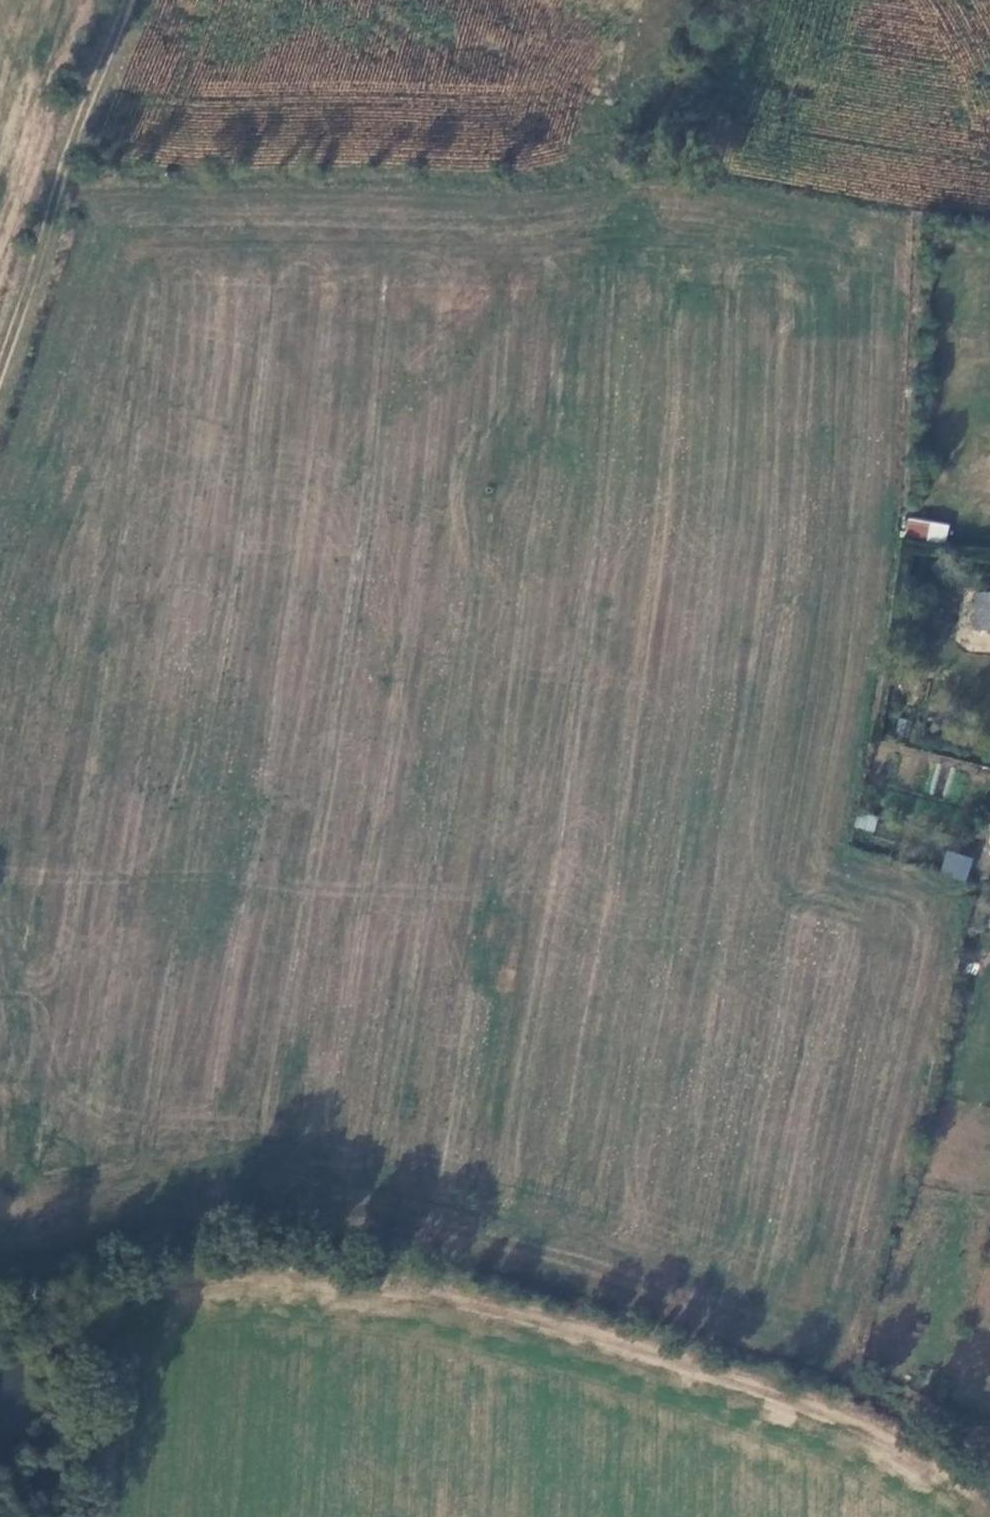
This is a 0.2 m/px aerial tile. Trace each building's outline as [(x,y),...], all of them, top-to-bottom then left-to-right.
[(946,542),(949,523),(907,518),(904,537),(946,542)] [(976,591),(977,629),(989,629),(989,591),(976,591)] [(855,828),(874,831),(876,818),(857,815),(855,828)] [(946,849),(939,874),(966,881),(973,857),(946,849)]
